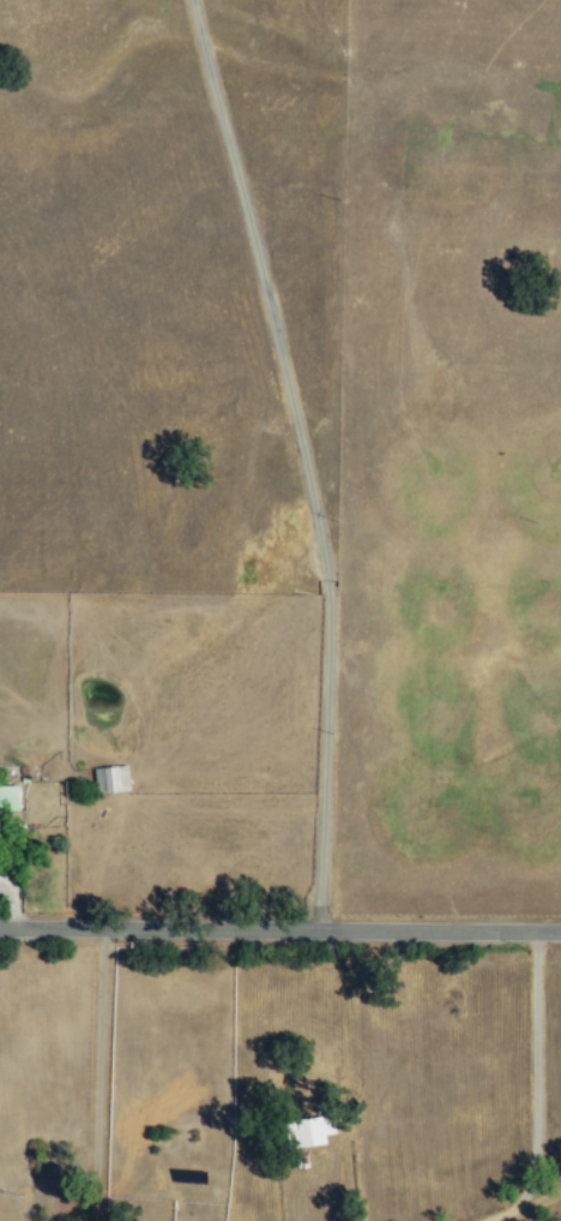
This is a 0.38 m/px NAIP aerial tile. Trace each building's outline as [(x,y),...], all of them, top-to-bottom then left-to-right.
[(127,790),(126,765),(91,768),(95,792),(127,790)] [(0,786),(0,812),(18,811),(17,785),(0,786)] [(324,1144),(323,1135),(333,1134),(332,1117),(294,1120),(297,1147),(324,1144)]
